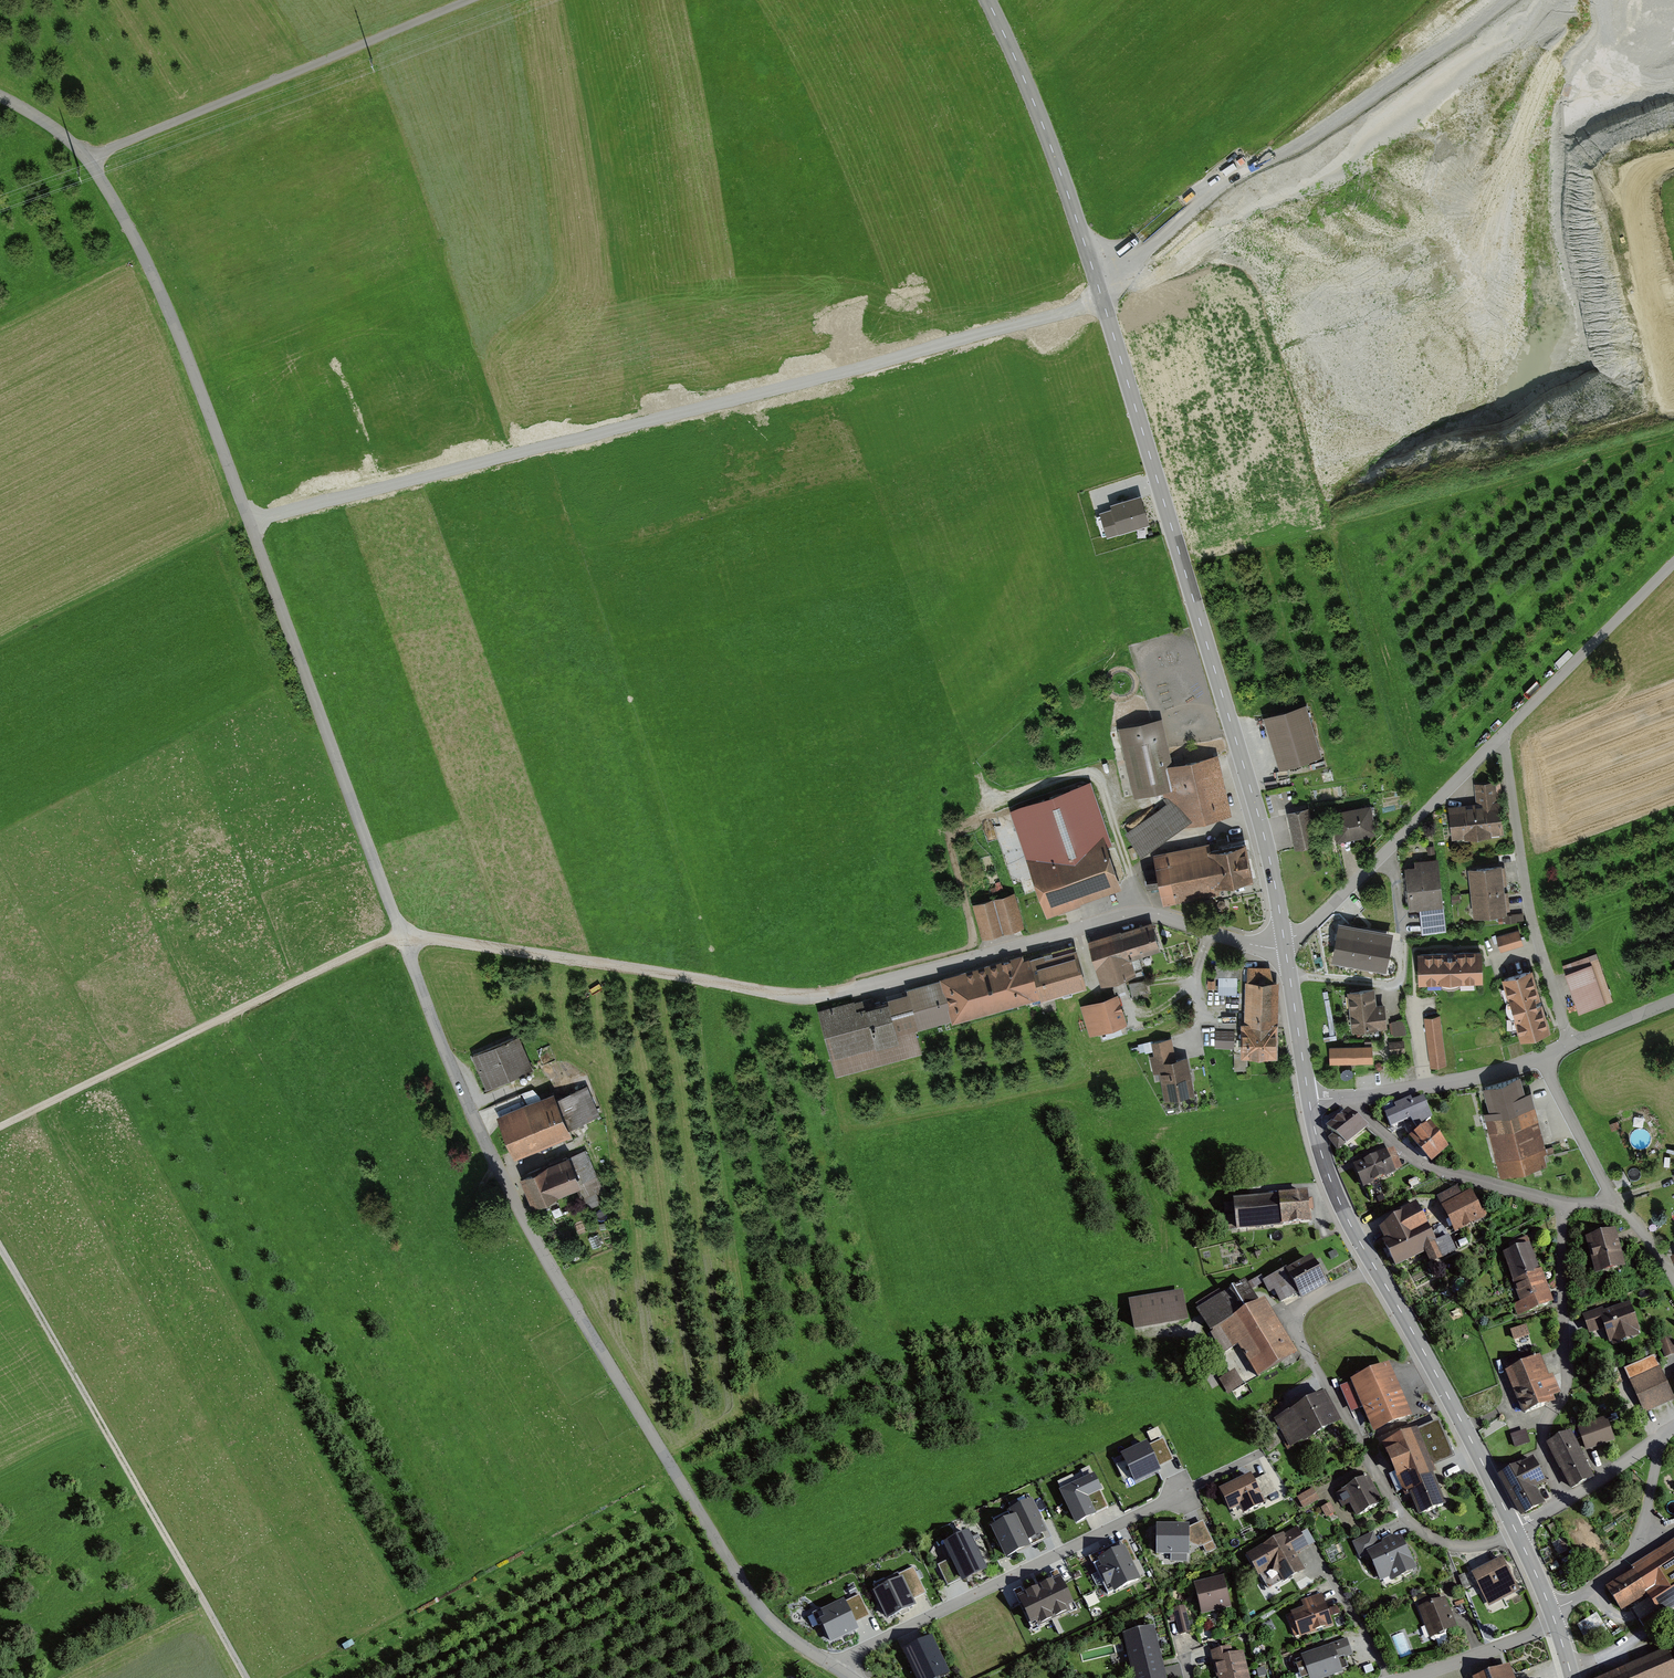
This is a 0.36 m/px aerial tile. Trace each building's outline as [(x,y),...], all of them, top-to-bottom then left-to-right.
[(646,326),(639,337),(659,349),(666,339),(646,326)] [(1149,526),(1141,497),(1098,510),(1107,539),(1149,526)] [(1307,706),(1265,717),(1279,768),(1321,757),(1307,706)] [(1166,723),(1124,732),(1138,798),(1169,791),(1172,803),(1190,827),(1235,816),(1223,759),(1176,768),(1166,723)] [(1482,809),(1453,812),(1455,839),(1509,834),(1506,805),(1501,806),(1499,784),(1480,786),(1482,809)] [(1094,787),(1018,811),(1051,916),(1128,892),(1094,787)] [(1146,858),(1190,827),(1172,803),(1129,834),(1146,858)] [(1376,809),(1337,816),(1342,844),(1381,836),(1376,809)] [(1314,811),(1291,816),(1298,850),(1321,845),(1314,811)] [(1261,882),(1254,844),(1159,862),(1160,866),(1146,869),(1150,890),(1166,887),(1168,899),(1261,882)] [(1421,869),(1408,871),(1414,910),(1450,904),(1443,859),(1420,862),(1421,869)] [(1505,867),(1472,871),(1478,918),(1511,914),(1505,867)] [(1019,894),(978,905),(988,939),(1028,928),(1019,894)] [(1157,926),(1090,946),(1102,985),(1140,974),(1135,956),(1163,948),(1157,926)] [(1388,938),(1341,929),(1335,957),(1382,966),(1388,938)] [(1522,933),(1498,939),(1502,953),(1526,946),(1522,933)] [(909,990),(921,1031),(956,1021),(957,1023),(1091,986),(1080,948),(1027,963),(1026,957),(909,990)] [(1483,953),(1418,955),(1419,984),(1483,982),(1483,953)] [(1600,956),(1564,968),(1580,1016),(1616,1004),(1600,956)] [(1240,967),(1221,968),(1221,996),(1240,996),(1240,967)] [(1270,969),(1246,969),(1245,1032),(1234,1031),(1234,1072),(1246,1073),(1247,1059),(1277,1059),(1278,1033),(1279,984),(1270,984),(1270,969)] [(1530,971),(1502,980),(1520,1038),(1548,1030),(1530,971)] [(1151,994),(1148,979),(1130,982),(1133,997),(1151,994)] [(1373,989),(1350,992),(1354,1028),(1386,1025),(1383,1005),(1376,1006),(1373,989)] [(869,1001),(818,1015),(835,1077),(925,1053),(909,994),(890,999),(891,1003),(871,1008),(869,1001)] [(1122,996),(1084,1008),(1093,1037),(1130,1025),(1122,996)] [(1439,1016),(1425,1018),(1431,1065),(1445,1064),(1439,1016)] [(1404,1022),(1394,1023),(1396,1034),(1406,1033),(1404,1022)] [(524,1038),(475,1057),(489,1093),(538,1073),(524,1038)] [(1402,1042),(1391,1043),(1392,1051),(1403,1050),(1402,1042)] [(1372,1046),(1330,1048),(1330,1061),(1372,1060),(1372,1046)] [(1180,1053),(1153,1058),(1156,1074),(1165,1072),(1170,1100),(1198,1095),(1192,1059),(1181,1061),(1180,1053)] [(1520,1077),(1485,1087),(1492,1111),(1486,1113),(1504,1175),(1551,1162),(1531,1091),(1525,1092),(1520,1077)] [(589,1081),(501,1119),(517,1157),(606,1119),(589,1081)] [(1401,1112),(1388,1117),(1392,1128),(1416,1118),(1420,1128),(1437,1120),(1428,1099),(1417,1103),(1416,1099),(1399,1107),(1401,1112)] [(1335,1135),(1330,1139),(1337,1149),(1366,1127),(1349,1112),(1329,1129),(1335,1135)] [(1415,1140),(1433,1163),(1451,1149),(1432,1126),(1415,1140)] [(590,1152),(527,1178),(540,1208),(584,1189),(591,1207),(610,1199),(590,1152)] [(1386,1153),(1355,1167),(1363,1185),(1394,1171),(1386,1153)] [(1461,1191),(1439,1200),(1455,1235),(1489,1221),(1478,1194),(1465,1200),(1461,1191)] [(1306,1194),(1234,1202),(1237,1229),(1309,1221),(1306,1194)] [(1384,1244),(1397,1271),(1428,1256),(1434,1267),(1461,1254),(1454,1239),(1440,1246),(1421,1207),(1404,1215),(1407,1219),(1385,1230),(1390,1241),(1384,1244)] [(1620,1235),(1588,1242),(1596,1272),(1627,1265),(1620,1235)] [(1507,1256),(1516,1283),(1542,1274),(1533,1248),(1507,1256)] [(1320,1257),(1266,1284),(1272,1296),(1279,1293),(1284,1303),(1303,1293),(1306,1301),(1335,1287),(1320,1257)] [(1542,1274),(1516,1283),(1522,1303),(1553,1292),(1547,1272),(1542,1274)] [(1256,1284),(1202,1314),(1227,1358),(1241,1349),(1259,1379),(1298,1357),(1256,1284)] [(1522,1303),(1513,1306),(1517,1317),(1557,1304),(1553,1292),(1522,1303)] [(1188,1294),(1132,1303),(1137,1331),(1193,1321),(1188,1294)] [(1607,1311),(1583,1319),(1589,1335),(1608,1328),(1613,1344),(1644,1333),(1634,1306),(1608,1315),(1607,1311)] [(1527,1323),(1512,1329),(1516,1338),(1531,1333),(1527,1323)] [(1665,1355),(1673,1354),(1673,1337),(1673,1336),(1662,1337),(1665,1355)] [(1537,1349),(1504,1362),(1517,1394),(1556,1378),(1547,1356),(1541,1358),(1537,1349)] [(1385,1368),(1341,1387),(1352,1412),(1368,1405),(1378,1428),(1406,1416),(1385,1368)] [(1231,1392),(1245,1382),(1235,1369),(1221,1379),(1231,1392)] [(1632,1385),(1646,1414),(1673,1401),(1673,1391),(1664,1370),(1632,1385)] [(1556,1378),(1517,1394),(1526,1415),(1560,1401),(1557,1396),(1563,1394),(1556,1378)] [(1324,1397),(1296,1411),(1310,1436),(1337,1421),(1324,1397)] [(1310,1436),(1296,1411),(1278,1422),(1289,1442),(1285,1444),(1288,1448),(1310,1436)] [(1605,1419),(1580,1428),(1587,1449),(1613,1440),(1605,1419)] [(1412,1432),(1384,1444),(1406,1496),(1413,1493),(1422,1514),(1444,1504),(1426,1462),(1447,1453),(1436,1427),(1414,1437),(1412,1432)] [(1277,1446),(1268,1431),(1257,1438),(1259,1442),(1261,1441),(1268,1451),(1277,1446)] [(1569,1433),(1549,1443),(1572,1487),(1592,1477),(1569,1433)] [(1124,1456),(1136,1480),(1157,1470),(1153,1463),(1170,1455),(1162,1440),(1145,1448),(1144,1447),(1124,1456)] [(1532,1460),(1502,1477),(1523,1513),(1541,1503),(1533,1489),(1544,1483),(1532,1460)] [(1086,1481),(1062,1493),(1076,1523),(1107,1508),(1088,1468),(1081,1471),(1086,1481)] [(1254,1482),(1251,1476),(1219,1492),(1229,1511),(1239,1506),(1243,1515),(1263,1505),(1261,1500),(1277,1492),(1269,1475),(1254,1482)] [(1367,1478),(1337,1494),(1343,1505),(1350,1501),(1359,1516),(1381,1504),(1367,1478)] [(1318,1499),(1311,1486),(1296,1494),(1304,1507),(1318,1499)] [(1040,1522),(1031,1502),(1010,1511),(1014,1519),(1025,1540),(1039,1533),(1035,1525),(1040,1522)] [(1027,1547),(1014,1519),(994,1528),(1007,1556),(1027,1547)] [(1215,1548),(1203,1523),(1192,1529),(1199,1545),(1204,1544),(1208,1552),(1215,1548)] [(1187,1553),(1186,1527),(1157,1527),(1157,1553),(1187,1553)] [(1297,1528),(1250,1556),(1260,1573),(1269,1567),(1279,1570),(1285,1579),(1302,1569),(1293,1554),(1307,1546),(1297,1528)] [(985,1571),(967,1534),(956,1539),(960,1548),(950,1553),(953,1559),(938,1566),(948,1585),(963,1578),(964,1581),(985,1571)] [(1369,1553),(1379,1574),(1388,1570),(1391,1578),(1414,1568),(1400,1539),(1379,1548),(1373,1535),(1354,1543),(1361,1557),(1369,1553)] [(1136,1560),(1129,1544),(1105,1557),(1103,1551),(1090,1557),(1097,1573),(1091,1576),(1094,1584),(1106,1586),(1109,1593),(1138,1579),(1131,1563),(1136,1560)] [(1625,1613),(1673,1584),(1673,1549),(1610,1588),(1625,1613)] [(1523,1593),(1507,1559),(1472,1576),(1488,1609),(1523,1593)] [(876,1592),(888,1617),(913,1605),(911,1600),(925,1593),(913,1569),(899,1576),(901,1580),(876,1592)] [(1222,1578),(1195,1585),(1202,1611),(1218,1607),(1218,1609),(1229,1607),(1222,1578)] [(1055,1581),(1039,1588),(1061,1633),(1063,1631),(1056,1618),(1068,1612),(1066,1606),(1071,1603),(1062,1583),(1057,1586),(1055,1581)] [(1061,1633),(1039,1588),(1025,1596),(1027,1600),(1022,1603),(1031,1623),(1036,1620),(1039,1625),(1052,1620),(1058,1634),(1061,1633)] [(822,1622),(831,1640),(856,1628),(851,1619),(867,1611),(860,1594),(824,1611),(828,1619),(822,1622)] [(1310,1610),(1290,1617),(1297,1640),(1335,1627),(1324,1596),(1307,1602),(1310,1610)] [(1446,1598),(1420,1607),(1432,1641),(1458,1632),(1446,1598)] [(1174,1609),(1181,1634),(1190,1632),(1184,1607),(1174,1609)] [(1125,1634),(1135,1677),(1164,1677),(1152,1627),(1125,1634)] [(932,1642),(906,1654),(918,1677),(941,1677),(948,1674),(932,1642)] [(1349,1642),(1306,1654),(1308,1659),(1299,1662),(1304,1677),(1329,1677),(1345,1673),(1341,1659),(1353,1656),(1349,1642)] [(1212,1653),(1218,1677),(1252,1677),(1246,1653),(1235,1656),(1233,1647),(1212,1653)] [(1632,1672),(1635,1677),(1673,1677),(1673,1654),(1632,1672)] [(1483,1677),(1519,1677),(1515,1667),(1483,1677)]
